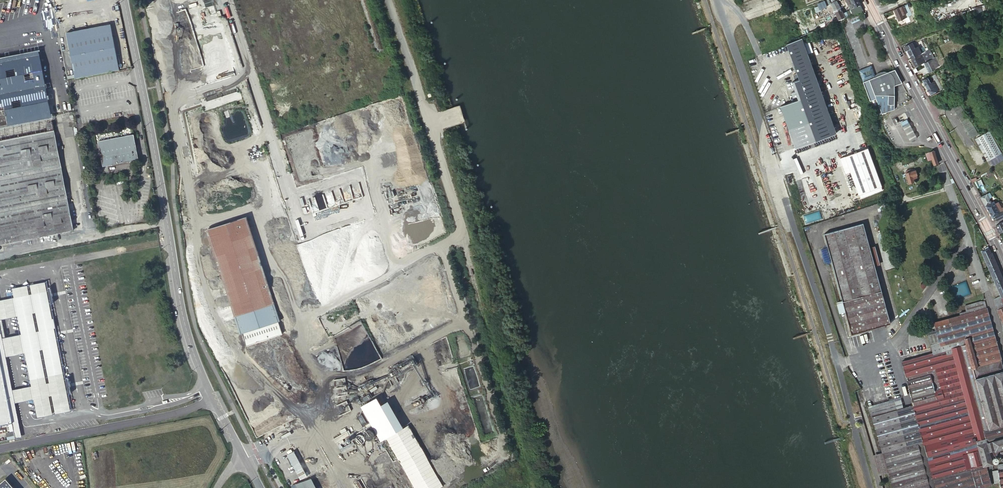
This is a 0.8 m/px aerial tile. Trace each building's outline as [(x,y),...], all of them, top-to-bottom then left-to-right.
[(228,74),(217,35),(202,39),(192,0),(186,0),(165,6),(173,35),(171,36),(181,74),(197,69),(199,77),(215,72),(216,77),(228,74)] [(838,1),(842,11),(850,7),(846,0),(839,0),(838,1)] [(818,4),(821,10),(827,7),(824,1),(818,4)] [(840,20),(845,18),(846,17),(844,13),(842,11),(838,1),(832,4),(839,17),(840,20)] [(908,3),(904,5),(909,17),(909,16),(913,15),(908,3)] [(864,10),(861,4),(855,7),(857,10),(858,12),(864,10)] [(895,9),(900,22),(902,21),(901,20),(907,17),(909,22),(911,21),(909,16),(909,17),(904,5),(895,9)] [(851,15),(853,19),(864,14),(864,10),(858,12),(854,14),(853,14),(851,15)] [(119,70),(110,24),(67,32),(76,77),(119,70)] [(782,106),(796,148),(837,133),(804,38),(788,43),(801,80),(793,82),(797,91),(793,93),(794,97),(798,96),(800,100),(782,106)] [(922,46),(924,52),(927,50),(924,43),(926,42),(925,39),(919,41),(921,47),(922,46)] [(904,52),(908,60),(919,54),(922,53),(919,46),(915,47),(913,42),(905,45),(908,50),(904,52)] [(927,50),(924,52),(922,53),(919,54),(920,55),(913,59),(916,65),(926,61),(924,57),(929,54),(930,55),(928,56),(930,60),(935,57),(931,49),(927,50)] [(0,62),(0,245),(73,231),(39,55),(0,62)] [(937,56),(935,57),(930,60),(925,62),(930,72),(937,68),(936,68),(941,65),(937,56)] [(874,77),(870,79),(872,85),(878,104),(881,112),(894,109),(894,94),(895,86),(902,82),(895,68),(888,71),(887,71),(884,71),(883,71),(882,71),(881,72),(880,72),(879,72),(880,74),(874,77)] [(924,80),(924,81),(931,94),(941,89),(936,80),(932,82),(929,77),(927,78),(924,80)] [(953,90),(947,95),(972,125),(978,120),(953,90)] [(989,148),(992,154),(1002,148),(1002,141),(991,118),(978,124),(989,148)] [(909,121),(903,125),(911,140),(918,136),(909,121)] [(989,148),(978,124),(975,126),(987,149),(989,148)] [(138,158),(133,133),(98,140),(103,164),(138,158)] [(845,156),(851,175),(853,174),(875,167),(868,148),(845,156)] [(937,162),(933,150),(923,153),(925,157),(927,157),(927,159),(931,158),(933,163),(937,162)] [(234,185),(228,166),(192,178),(198,196),(234,185)] [(883,188),(876,167),(875,167),(853,174),(860,196),(883,188)] [(905,172),(908,182),(914,181),(913,178),(917,176),(916,174),(915,169),(912,170),(911,168),(905,170),(906,172),(905,172)] [(365,177),(299,198),(305,216),(371,195),(365,177)] [(985,206),(992,202),(989,196),(991,195),(989,192),(981,197),(985,206)] [(991,217),(995,215),(1002,211),(1002,209),(999,202),(995,204),(994,201),(992,202),(985,206),(991,217)] [(995,215),(997,220),(1001,217),(1002,216),(1002,211),(995,215)] [(243,333),(279,321),(246,218),(211,229),(243,333)] [(845,309),(851,332),(889,321),(863,221),(825,231),(837,282),(842,298),(845,309)] [(1001,297),(1002,296),(1002,279),(992,252),(990,252),(987,244),(982,246),(984,249),(981,250),(991,276),(1001,297)] [(4,392),(4,393),(6,392),(10,395),(11,400),(8,404),(6,404),(7,405),(10,424),(13,439),(19,438),(13,403),(31,400),(34,417),(70,410),(67,394),(64,380),(49,302),(46,288),(44,279),(8,286),(10,296),(0,298),(0,320),(15,318),(18,336),(0,339),(4,358),(22,354),(28,388),(4,392)] [(982,297),(961,303),(962,308),(956,310),(957,312),(931,320),(939,349),(923,353),(899,360),(912,406),(935,487),(973,487),(979,486),(983,485),(988,484),(983,463),(991,461),(991,458),(1002,456),(1002,370),(988,319),(982,297)] [(1002,305),(1002,303),(1001,297),(994,300),(997,308),(1002,305)] [(845,309),(842,298),(835,300),(838,311),(845,309)] [(282,334),(279,321),(243,333),(246,345),(282,334)] [(899,360),(923,353),(922,350),(922,348),(898,355),(899,360)] [(10,424),(7,405),(6,404),(8,404),(11,400),(10,395),(6,392),(4,393),(4,392),(0,371),(0,426),(10,424)] [(360,406),(380,440),(386,437),(415,487),(437,487),(442,485),(407,425),(403,428),(387,401),(380,405),(375,397),(360,406)] [(872,409),(884,453),(907,446),(897,409),(885,413),(883,405),(872,409)] [(897,409),(907,446),(916,444),(928,487),(935,487),(912,406),(903,408),(897,409)] [(882,453),(884,453),(872,409),(870,409),(872,417),(877,432),(882,453)] [(337,425),(344,437),(348,435),(340,423),(337,425)] [(916,444),(907,446),(884,453),(889,473),(893,487),(928,487),(916,444)] [(302,469),(292,452),(288,454),(297,472),(298,471),(299,474),(289,479),(291,484),(308,475),(305,470),(302,472),(301,470),(302,469)] [(882,453),(874,455),(880,476),(889,473),(884,453),(882,453)] [(999,466),(992,467),(994,477),(999,476),(1001,487),(1002,487),(1002,465),(999,466)] [(6,478),(0,483),(0,487),(14,487),(6,478)] [(311,479),(296,485),(298,487),(316,487),(311,479)]
